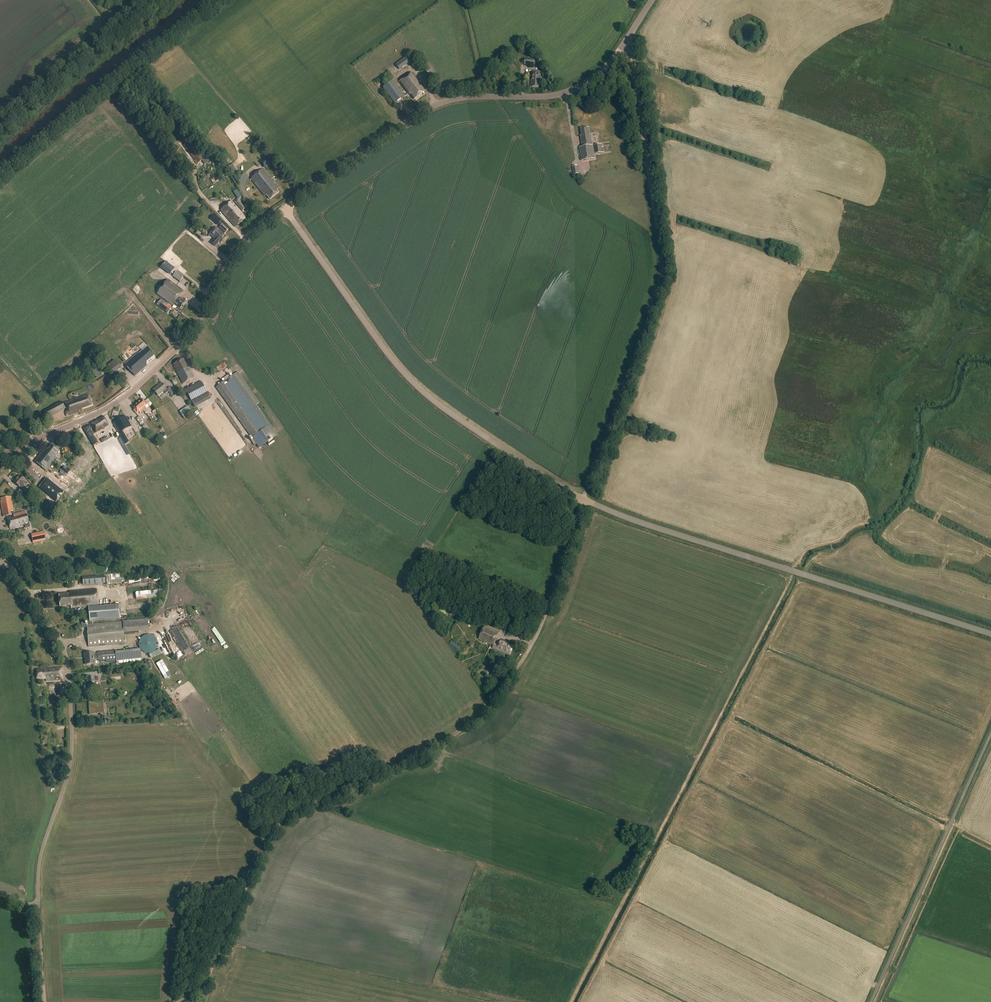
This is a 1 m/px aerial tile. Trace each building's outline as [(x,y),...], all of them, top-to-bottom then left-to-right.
[(395,64),(399,70),(409,62),(405,56),(395,64)] [(506,65),(512,72),(516,68),(511,61),(506,65)] [(411,95),(414,99),(426,91),(412,72),(399,82),(408,94),(409,93),(410,95),(411,95)] [(531,87),(538,87),(539,85),(540,85),(540,81),(540,78),(541,72),(531,72),(531,87)] [(382,87),(394,103),(404,96),(392,80),(382,87)] [(579,147),(581,161),(594,158),(592,145),(590,134),(589,134),(588,127),(581,129),(582,135),(580,136),(582,147),(579,147)] [(188,141),(183,145),(192,157),(198,153),(188,141)] [(594,145),(595,153),(604,152),(603,147),(602,147),(601,144),(594,145)] [(259,161),(265,170),(275,163),(270,155),(259,161)] [(228,166),(232,174),(237,171),(233,164),(228,166)] [(265,196),(266,195),(270,200),(279,193),(277,190),(278,189),(275,184),(274,185),(273,183),(274,183),(263,169),(251,179),(265,196)] [(237,189),(233,191),(238,199),(242,196),(237,189)] [(235,203),(242,211),(245,208),(238,200),(235,203)] [(221,211),(235,227),(245,219),(242,216),(243,216),(240,213),(240,212),(231,202),(221,211)] [(221,225),(219,227),(225,233),(227,231),(221,225)] [(211,243),(215,247),(219,242),(221,243),(226,237),(223,235),(224,234),(222,233),(222,232),(217,228),(210,236),(215,239),(211,243)] [(172,276),(180,281),(184,275),(177,270),(165,261),(160,267),(170,275),(171,273),(173,275),(172,276)] [(174,304),(180,309),(185,302),(179,297),(183,292),(167,280),(157,294),(173,306),(174,304)] [(156,305),(167,313),(171,307),(160,299),(156,305)] [(125,364),(135,376),(147,366),(147,362),(155,355),(148,347),(143,351),(139,353),(125,364)] [(108,365),(114,373),(121,367),(114,359),(108,365)] [(175,368),(183,384),(195,378),(184,359),(174,364),(176,367),(175,368)] [(225,370),(219,374),(222,378),(228,373),(225,370)] [(227,379),(216,387),(259,447),(277,434),(256,405),(257,404),(259,403),(238,372),(230,377),(229,375),(225,377),(227,379)] [(201,382),(185,390),(191,401),(192,401),(207,393),(201,382)] [(162,383),(153,390),(158,395),(163,391),(165,393),(168,391),(167,389),(166,388),(162,383)] [(66,412),(67,416),(82,411),(82,409),(92,405),(89,395),(64,404),(67,412),(66,412)] [(138,403),(143,410),(146,407),(145,406),(148,404),(146,401),(144,402),(142,400),(138,403)] [(43,412),(48,418),(66,408),(61,401),(43,412)] [(134,410),(136,414),(139,411),(140,412),(143,410),(138,403),(133,407),(135,409),(134,410)] [(178,411),(184,418),(192,412),(186,405),(178,411)] [(113,423),(120,434),(132,426),(126,416),(113,423)] [(91,424),(97,433),(109,425),(104,417),(91,424)] [(89,439),(94,436),(90,430),(92,429),(89,425),(83,428),(89,439)] [(230,451),(241,443),(239,440),(228,448),(230,451)] [(46,448),(35,462),(46,471),(56,458),(55,457),(60,452),(52,446),(48,451),(46,448)] [(83,447),(82,448),(83,449),(80,452),(85,456),(89,452),(83,447)] [(79,479),(83,475),(78,471),(84,465),(82,463),(86,459),(83,457),(79,463),(78,462),(72,468),(72,467),(69,470),(79,479)] [(66,469),(55,480),(67,491),(77,481),(73,476),(66,469)] [(20,476),(14,482),(21,488),(21,487),(23,489),(28,483),(26,481),(20,476)] [(46,478),(38,488),(56,502),(63,492),(46,478)] [(21,494),(27,499),(30,496),(24,490),(21,494)] [(0,498),(0,501),(3,517),(12,515),(11,512),(13,511),(11,497),(0,498)] [(14,516),(7,518),(10,529),(21,526),(21,525),(24,524),(24,523),(26,528),(30,527),(26,511),(14,514),(14,516)] [(41,532),(31,534),(33,543),(46,540),(45,537),(42,538),(41,532)] [(123,574),(104,575),(105,586),(120,584),(123,581),(123,574)] [(60,600),(98,597),(97,589),(70,591),(70,593),(59,594),(60,600)] [(135,592),(136,600),(158,598),(157,590),(135,592)] [(72,605),(72,607),(98,605),(98,597),(60,600),(60,606),(72,605)] [(88,606),(90,621),(120,619),(119,604),(88,606)] [(188,609),(168,617),(170,623),(175,621),(190,615),(188,609)] [(96,624),(87,625),(89,647),(124,644),(125,644),(125,638),(123,638),(123,634),(122,622),(96,624)] [(492,648),(510,656),(514,647),(500,641),(498,646),(494,644),(499,633),(485,626),(479,639),(494,646),(492,648)] [(146,635),(143,637),(141,639),(139,642),(139,645),(140,648),(142,651),(145,653),(148,653),(151,653),(154,651),(156,648),(157,645),(157,642),(155,639),(153,636),(150,635),(146,635)] [(134,659),(142,659),(141,649),(133,650),(134,659)] [(160,649),(149,654),(151,657),(161,652),(160,649)] [(93,653),(84,654),(84,657),(85,657),(86,665),(94,664),(94,660),(99,660),(99,661),(107,661),(107,662),(117,661),(116,652),(116,651),(99,653),(99,654),(94,654),(93,653)] [(149,663),(147,659),(144,661),(150,670),(152,668),(151,666),(153,665),(150,662),(149,663)] [(157,665),(164,677),(170,674),(163,662),(161,663),(161,661),(158,663),(159,665),(157,665)] [(46,679),(46,681),(62,680),(62,667),(36,669),(37,680),(46,679)] [(98,677),(94,677),(88,677),(89,685),(95,684),(95,681),(98,681),(98,677)] [(103,702),(88,702),(88,714),(103,714),(103,702)]
